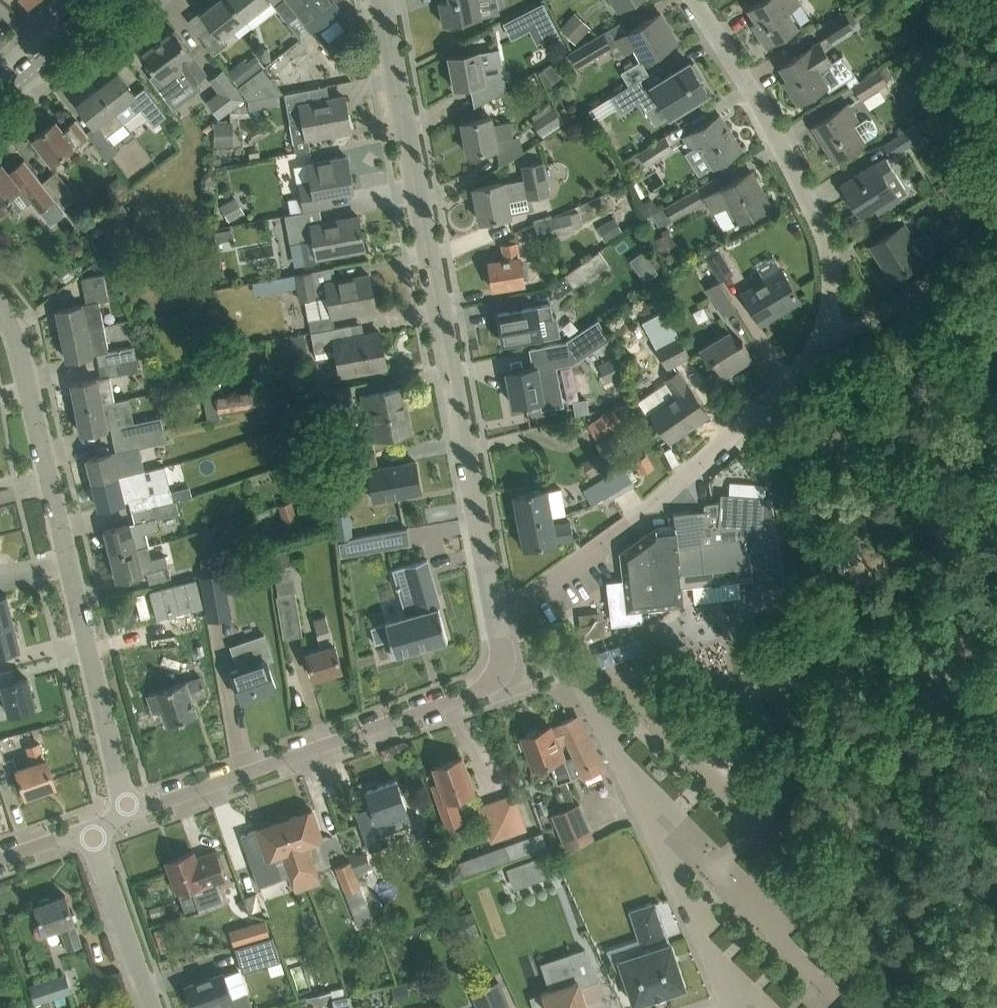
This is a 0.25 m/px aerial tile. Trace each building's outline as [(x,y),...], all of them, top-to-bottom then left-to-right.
[(201,12),(212,26),(200,34),(213,52),(227,42),(222,35),(246,17),(233,0),(217,0),(201,12)] [(246,17),(267,0),(233,0),(246,17)] [(275,5),(288,21),(300,13),(313,30),(340,8),(334,0),(282,0),(275,5)] [(439,0),(444,24),(482,16),(479,0),(442,0),(439,0)] [(618,9),(635,0),(613,0),(618,9)] [(767,45),(797,26),(788,11),(800,3),(799,0),(760,0),(749,7),(761,26),(757,29),(767,45)] [(544,2),(508,20),(516,35),(533,26),(541,40),(558,31),(544,2)] [(815,29),(825,45),(855,26),(845,10),(815,29)] [(637,44),(646,58),(677,41),(661,13),(616,38),(623,52),(637,44)] [(9,38),(0,28),(0,45),(9,38)] [(193,53),(175,29),(143,54),(156,71),(150,76),(163,94),(193,72),(198,79),(207,72),(193,53)] [(603,32),(571,50),(580,65),(612,46),(603,32)] [(819,40),(781,66),(792,84),(788,86),(799,103),(826,85),(829,90),(848,78),(835,58),(832,60),(819,40)] [(269,48),(260,50),(263,62),(271,60),(269,48)] [(480,49),(449,54),(455,88),(470,85),(474,105),(506,87),(499,48),(480,51),(480,49)] [(256,54),(246,62),(254,72),(263,65),(264,65),(256,54)] [(691,64),(690,61),(645,88),(640,79),(612,97),(620,111),(640,99),(646,108),(661,99),(671,115),(708,92),(700,79),(704,76),(695,62),(691,64)] [(536,71),(547,90),(563,81),(552,62),(536,71)] [(238,84),(249,98),(284,92),(263,65),(254,72),(238,84)] [(852,84),(861,97),(886,81),(878,68),(852,84)] [(119,72),(98,88),(116,109),(125,121),(141,108),(153,125),(166,115),(147,91),(138,97),(119,72)] [(246,98),(233,80),(218,91),(206,100),(220,118),(246,98)] [(98,88),(78,104),(95,126),(97,124),(99,127),(90,135),(108,159),(118,151),(106,135),(125,121),(116,109),(98,88)] [(285,92),(290,119),(305,116),(309,137),(351,129),(344,96),(311,102),(308,88),(285,92)] [(248,100),(249,109),(277,105),(276,96),(248,100)] [(534,119),(532,120),(543,137),(563,124),(550,103),(531,115),(534,119)] [(847,104),(813,125),(835,160),(863,142),(862,141),(876,132),(877,127),(872,119),(867,118),(853,127),(850,122),(856,118),(847,104)] [(720,114),(684,137),(692,149),(699,144),(713,166),(741,148),(720,114)] [(462,121),(468,153),(497,148),(496,141),(513,137),(510,122),(493,126),(491,116),(462,121)] [(73,144),(88,133),(77,119),(63,130),(56,121),(34,138),(52,162),(73,145),(73,144)] [(213,125),(214,146),(232,146),(232,121),(218,122),(213,125)] [(883,144),(890,155),(919,137),(912,126),(883,144)] [(638,151),(648,165),(673,149),(664,135),(638,151)] [(303,197),(305,211),(332,206),(329,193),(354,189),(348,155),(310,162),(310,163),(294,166),(297,182),(300,181),(303,197)] [(874,162),(841,183),(860,213),(874,204),(878,210),(898,198),(886,178),(896,172),(886,156),(875,163),(874,162)] [(0,164),(0,215),(17,202),(11,196),(20,189),(18,185),(19,184),(40,211),(40,210),(53,200),(56,198),(25,159),(8,172),(1,163),(0,164)] [(511,215),(507,195),(528,191),(529,197),(549,193),(543,162),(523,166),(526,178),(504,182),(504,181),(474,187),(481,221),(511,215)] [(69,186),(71,185),(56,166),(43,177),(65,204),(76,195),(69,186)] [(730,201),(741,220),(770,203),(751,170),(705,196),(713,210),(730,201)] [(665,206),(671,220),(704,201),(696,188),(665,206)] [(236,196),(221,205),(230,221),(245,212),(236,196)] [(639,203),(646,215),(658,208),(651,196),(639,203)] [(303,197),(288,199),(291,213),(297,212),(305,211),(303,197)] [(53,200),(40,210),(51,224),(64,214),(53,200)] [(320,208),(305,211),(297,212),(291,213),(286,214),(291,239),(302,237),(306,259),(365,248),(359,215),(322,222),(320,208)] [(536,221),(534,222),(538,239),(574,230),(570,213),(552,217),(536,221)] [(597,225),(604,240),(622,231),(614,216),(597,225)] [(871,244),(892,277),(921,259),(911,243),(916,240),(906,223),(871,244)] [(233,228),(215,231),(217,241),(235,238),(233,228)] [(655,238),(662,251),(675,244),(668,231),(655,238)] [(489,261),(493,288),(525,282),(521,256),(520,257),(517,241),(503,244),(505,259),(489,261)] [(707,257),(720,278),(721,279),(734,271),(721,249),(707,257)] [(565,275),(574,288),(610,263),(600,251),(565,275)] [(334,266),(272,278),(274,291),(297,287),(300,300),(305,299),(308,320),(309,320),(332,315),(376,307),(370,274),(336,280),(334,266)] [(742,292),(761,324),(801,300),(782,268),(742,292)] [(87,303),(58,308),(63,333),(104,324),(99,301),(109,299),(104,273),(82,277),(87,303)] [(721,279),(720,278),(706,287),(723,314),(736,306),(721,279)] [(551,303),(498,313),(503,342),(542,335),(542,339),(560,335),(557,316),(554,316),(551,303)] [(656,345),(667,367),(690,355),(671,320),(654,329),(661,342),(656,345)] [(104,324),(63,333),(68,359),(97,353),(99,365),(136,357),(134,345),(109,350),(104,324)] [(350,324),(311,331),(316,359),(339,355),(343,374),(387,366),(380,331),(353,336),(350,324)] [(708,361),(712,358),(722,376),(753,357),(743,340),(738,343),(729,330),(699,348),(708,361)] [(538,367),(509,372),(515,403),(541,398),(537,375),(556,372),(553,359),(571,356),(569,341),(534,347),(538,367)] [(101,377),(72,383),(77,407),(115,400),(110,375),(139,369),(136,357),(99,365),(101,377)] [(600,363),(608,381),(622,375),(613,357),(600,363)] [(654,391),(639,401),(647,414),(650,411),(659,423),(670,440),(708,413),(689,385),(679,370),(666,379),(676,394),(663,403),(654,391)] [(213,381),(202,383),(208,417),(219,415),(219,414),(219,410),(216,395),(213,381)] [(322,391),(325,408),(352,403),(349,385),(322,391)] [(363,395),(372,438),(410,431),(402,387),(363,395)] [(262,388),(216,395),(219,410),(264,403),(262,388)] [(587,398),(573,400),(576,414),(589,411),(587,398)] [(115,400),(77,407),(82,433),(112,427),(114,438),(155,429),(165,427),(163,416),(134,421),(120,424),(115,400)] [(587,424),(598,441),(624,424),(614,407),(587,424)] [(117,450),(87,457),(94,482),(145,470),(139,446),(158,442),(155,429),(114,438),(117,450)] [(346,459),(350,479),(369,476),(373,499),(421,490),(416,461),(379,468),(375,449),(346,459)] [(581,462),(582,465),(590,476),(609,464),(600,450),(581,462)] [(756,460),(764,469),(772,462),(765,453),(756,460)] [(634,462),(641,474),(654,466),(647,454),(634,462)] [(94,482),(100,507),(129,500),(132,511),(153,506),(174,501),(171,490),(165,465),(145,470),(94,482)] [(611,472),(621,488),(610,494),(612,498),(635,484),(624,465),(611,472)] [(289,480),(284,469),(274,472),(279,484),(289,480)] [(611,472),(583,489),(592,504),(610,494),(621,488),(611,472)] [(514,494),(519,523),(552,516),(565,513),(560,490),(559,484),(514,494)] [(705,510),(674,513),(675,524),(682,585),(752,577),(748,550),(741,547),(741,530),(764,532),(767,496),(722,492),(721,501),(708,503),(707,503),(706,503),(705,504),(704,505),(704,506),(704,507),(705,510)] [(174,501),(153,506),(156,518),(179,512),(176,500),(174,501)] [(299,522),(292,500),(279,504),(286,526),(299,522)] [(135,521),(106,529),(112,554),(148,545),(149,545),(146,532),(159,529),(156,518),(153,506),(132,511),(135,521)] [(334,515),(338,539),(354,536),(349,512),(334,515)] [(552,516),(519,523),(524,548),(574,538),(570,520),(554,523),(552,516)] [(623,579),(607,581),(612,624),(643,621),(642,609),(684,604),(682,585),(675,524),(656,526),(620,551),(623,579)] [(384,532),(348,538),(351,554),(387,548),(384,532)] [(148,545),(112,554),(118,579),(147,572),(150,582),(171,577),(165,555),(151,558),(148,545)] [(428,558),(405,565),(414,598),(402,602),(406,615),(385,621),(385,623),(371,627),(375,641),(374,642),(374,643),(390,639),(392,647),(390,648),(393,657),(409,652),(408,650),(447,638),(438,607),(442,606),(428,558)] [(223,572),(201,576),(209,618),(231,614),(223,572)] [(150,590),(157,618),(204,606),(197,579),(150,590)] [(278,595),(276,595),(284,638),(303,634),(295,592),(278,595)] [(0,596),(0,624),(14,621),(7,594),(0,596)] [(322,647),(307,652),(314,677),(342,669),(334,644),(326,615),(314,619),(322,647)] [(0,624),(0,653),(20,648),(14,621),(0,624)] [(239,666),(231,669),(241,698),(276,686),(267,659),(273,657),(265,634),(232,646),(239,666)] [(5,697),(9,713),(35,706),(28,677),(16,680),(13,668),(0,672),(0,698),(5,697)] [(191,698),(207,692),(201,677),(186,683),(186,681),(149,693),(155,711),(161,709),(167,725),(197,713),(191,698)] [(559,724),(550,727),(549,725),(522,735),(534,767),(551,762),(558,783),(573,778),(565,757),(566,757),(562,745),(567,743),(583,777),(601,769),(576,716),(559,723),(559,724)] [(17,768),(20,776),(26,795),(56,784),(47,758),(45,758),(40,742),(27,747),(32,762),(17,768)] [(462,821),(453,797),(474,790),(462,756),(434,766),(440,781),(433,784),(448,826),(462,821)] [(372,805),(356,811),(366,838),(388,830),(387,828),(410,820),(406,808),(407,808),(397,779),(367,790),(372,805)] [(514,793),(489,802),(502,837),(526,828),(514,793)] [(549,816),(565,852),(595,839),(578,803),(549,816)] [(312,809),(285,819),(309,886),(321,882),(307,842),(322,837),(312,809)] [(285,819),(241,834),(255,873),(277,865),(281,877),(291,874),(297,891),(309,886),(285,819)] [(193,851),(167,860),(186,912),(223,900),(217,882),(226,879),(216,851),(196,858),(193,851)] [(349,853),(357,874),(371,868),(364,852),(355,855),(354,852),(349,853)] [(546,853),(522,862),(528,879),(552,870),(546,853)] [(351,860),(336,866),(346,892),(361,886),(351,860)] [(360,886),(346,892),(349,900),(363,894),(360,886)] [(256,892),(244,897),(250,912),(262,908),(256,892)] [(35,904),(42,923),(44,930),(59,925),(67,948),(81,944),(66,894),(35,904)] [(614,960),(625,984),(628,983),(634,1002),(685,985),(671,942),(669,942),(667,937),(665,937),(654,903),(631,910),(644,950),(614,960)] [(265,919),(250,924),(255,940),(270,936),(265,919)] [(235,946),(243,971),(280,960),(273,935),(270,936),(255,940),(235,946)] [(599,979),(585,947),(569,953),(571,960),(550,967),(557,987),(531,995),(535,1007),(551,1007),(555,1007),(588,1007),(581,985),(599,979)] [(186,985),(194,1007),(204,1007),(212,1005),(212,1007),(252,1007),(239,969),(224,974),(223,971),(186,985)] [(66,972),(29,984),(36,1004),(47,1001),(70,993),(73,992),(66,972)] [(498,980),(473,991),(480,1007),(510,1007),(498,980)] [(396,985),(398,993),(409,990),(407,982),(396,985)] [(319,993),(306,996),(322,1007),(319,993)] [(332,998),(334,1007),(350,1007),(347,995),(332,998)]
